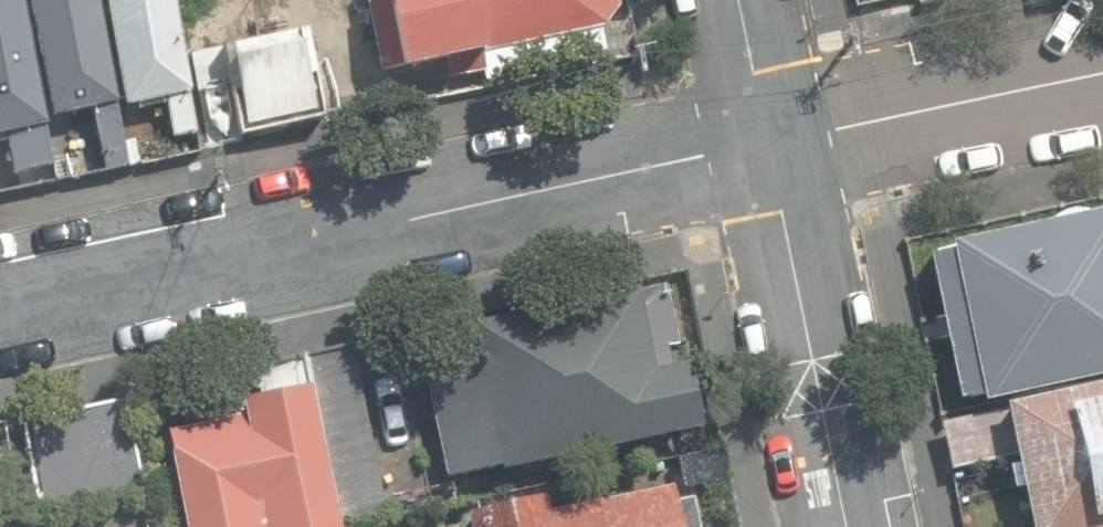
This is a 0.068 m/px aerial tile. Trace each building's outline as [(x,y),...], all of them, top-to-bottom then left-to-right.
[(7,169),(52,161),(22,0),(0,0),(0,132),(7,169)] [(104,170),(125,165),(113,102),(118,101),(98,0),(31,0),(53,112),(91,105),(104,170)] [(170,0),(106,0),(127,105),(165,98),(173,136),(195,132),(170,0)] [(483,80),(605,54),(598,24),(615,4),(615,0),(366,0),(381,71),(443,57),(446,75),(481,67),(483,80)] [(221,45),(239,133),(322,116),(305,28),(221,45)] [(984,399),(1102,373),(1102,212),(948,242),(951,250),(927,255),(958,398),(982,394),(984,399)] [(425,377),(446,476),(500,464),(501,469),(700,426),(686,362),(668,366),(664,347),(675,344),(675,343),(677,342),(664,285),(470,327),(478,366),(425,377)] [(339,526),(340,526),(386,518),(352,345),(305,355),(339,526)] [(183,526),(333,526),(299,362),(260,370),(264,390),(234,396),(238,413),(163,429),(183,526)] [(1028,526),(1102,526),(1102,382),(1004,404),(1005,409),(941,423),(951,468),(1012,455),(1028,526)] [(43,514),(146,491),(125,398),(22,421),(43,514)] [(12,478),(1,420),(0,420),(0,480),(12,478)] [(691,497),(674,501),(671,484),(547,509),(544,497),(465,513),(468,526),(697,526),(691,497)]
